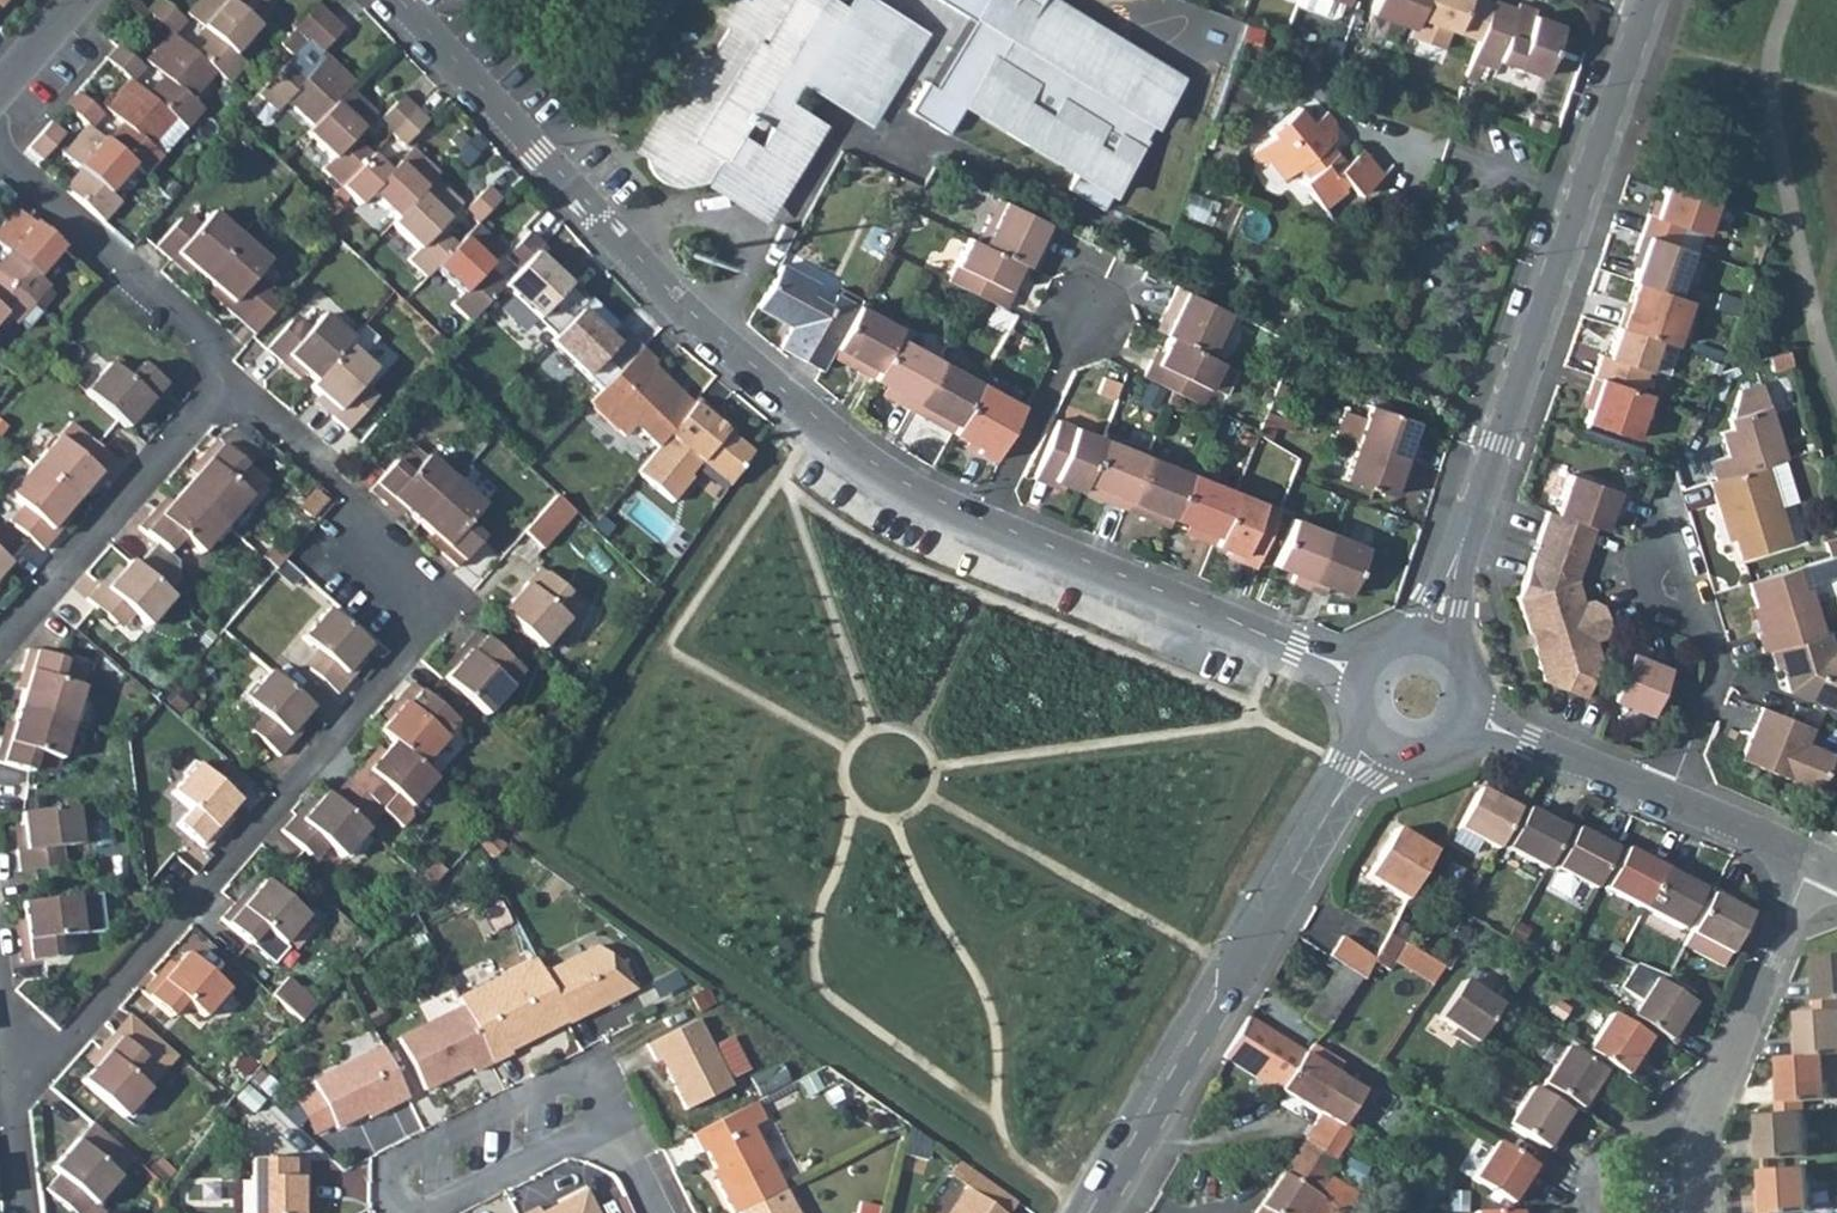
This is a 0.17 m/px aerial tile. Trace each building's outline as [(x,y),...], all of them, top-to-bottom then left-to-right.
[(145,13),(169,34),(171,36),(183,22),(158,0),(157,0),(145,13)] [(195,57),(214,74),(227,85),(244,66),(233,56),(257,29),(248,20),(236,11),(224,0),(199,0),(185,16),(201,30),(211,38),(205,45),(195,57)] [(236,11),(246,0),(224,0),(236,11)] [(248,20),(265,0),(246,0),(236,11),(248,20)] [(768,202),(818,120),(785,100),(798,78),(867,120),(899,67),(882,57),(905,20),(872,0),(844,0),(842,4),(841,2),(840,0),(734,0),(719,24),(728,30),(709,61),(700,56),(645,146),(653,151),(650,157),(645,159),(646,164),(648,170),(651,174),(654,177),(660,182),(663,184),(668,185),(672,187),(678,186),(701,181),(709,180),(707,174),(717,158),(754,180),(758,196),(768,202)] [(1133,168),(1150,141),(1147,139),(1177,89),(1142,68),(1120,105),(1101,93),(1097,99),(1084,91),(1087,85),(1012,39),(1026,17),(1030,19),(1042,0),(942,0),(969,16),(977,21),(937,86),(929,81),(911,110),(949,133),(966,105),(1078,173),(1069,189),(1103,210),(1130,166),(1133,168)] [(1120,105),(1142,68),(1177,89),(1182,81),(1048,0),(1042,0),(1030,19),(1026,17),(1012,39),(1087,85),(1084,91),(1097,99),(1101,93),(1120,105)] [(1331,0),(1296,0),(1295,5),(1328,18),(1334,15),(1339,3),(1331,0)] [(1410,30),(1421,0),(1374,0),(1368,13),(1410,30)] [(1456,34),(1477,42),(1491,2),(1484,0),(1421,0),(1410,30),(1408,37),(1444,50),(1450,32),(1456,34)] [(1483,64),(1493,67),(1513,8),(1492,1),(1491,2),(1477,42),(1471,60),(1483,64)] [(1498,60),(1542,76),(1560,25),(1533,15),(1535,9),(1516,3),(1514,9),(1513,8),(1493,67),(1496,68),(1498,60)] [(292,31),(277,47),(291,59),(305,44),(329,18),(316,6),(292,31)] [(929,81),(937,86),(977,21),(969,16),(929,81)] [(329,18),(305,44),(318,56),(342,31),(329,18)] [(882,57),(899,67),(922,31),(905,20),(882,57)] [(195,37),(205,45),(211,38),(201,30),(195,37)] [(168,84),(152,102),(173,121),(184,130),(201,111),(190,101),(214,74),(195,57),(171,36),(169,34),(144,63),(162,78),(168,84)] [(286,64),(303,81),(309,75),(323,60),(318,56),(305,44),(291,59),(286,64)] [(116,47),(104,61),(127,81),(130,84),(143,70),(116,47)] [(286,64),(256,95),(275,113),(285,102),(312,127),(347,90),(353,84),(325,58),(323,60),(309,75),(303,81),(286,64)] [(1465,77),(1477,81),(1483,64),(1471,60),(1465,77)] [(146,97),(152,102),(168,84),(162,78),(146,97)] [(126,130),(110,148),(131,167),(143,177),(161,158),(149,148),(173,121),(152,102),(146,97),(130,84),(127,81),(103,109),(120,125),(126,130)] [(312,127),(304,135),(331,160),(320,171),(339,189),(369,157),(357,147),(351,141),(360,131),(374,116),(347,90),(312,127)] [(75,94),(63,107),(86,127),(90,130),(102,117),(75,94)] [(400,98),(376,123),(389,135),(413,110),(400,98)] [(1267,162),(1281,179),(1295,168),(1302,177),(1298,181),(1321,209),(1343,191),(1340,187),(1346,183),(1355,195),(1381,174),(1361,149),(1343,163),(1326,143),(1332,138),(1333,121),(1325,111),(1310,123),(1297,107),(1267,131),(1271,136),(1248,155),(1254,162),(1267,162)] [(413,110),(389,135),(402,148),(426,123),(413,110)] [(149,148),(161,158),(184,130),(173,121),(149,148)] [(49,123),(26,150),(40,162),(63,136),(49,123)] [(104,143),(110,148),(126,130),(120,125),(104,143)] [(86,127),(61,156),(78,171),(84,176),(68,194),(101,223),(118,203),(107,193),(131,167),(110,148),(104,143),(90,130),(86,127)] [(351,141),(357,147),(366,137),(360,131),(351,141)] [(369,157),(339,189),(358,206),(368,195),(395,220),(432,180),(437,175),(410,149),(395,164),(386,174),(380,168),(369,157)] [(380,168),(386,174),(395,164),(388,159),(380,168)] [(62,189),(68,194),(84,176),(78,171),(62,189)] [(395,220),(390,225),(416,250),(406,261),(425,279),(434,270),(454,248),(443,237),(436,231),(445,222),(460,206),(432,180),(395,220)] [(1696,233),(1703,236),(1714,202),(1666,185),(1660,201),(1654,219),(1647,217),(1642,234),(1676,246),(1682,229),(1696,233)] [(486,187),(462,213),(476,225),(499,200),(486,187)] [(987,218),(993,221),(1003,201),(997,198),(987,218)] [(1647,217),(1654,219),(1660,201),(1653,199),(1647,217)] [(976,242),(1019,263),(1024,266),(1034,245),(1042,249),(1054,226),(1003,201),(993,221),(987,218),(976,242)] [(0,228),(0,248),(8,255),(14,260),(0,276),(0,280),(31,307),(48,287),(36,278),(60,250),(15,211),(0,228)] [(178,221),(154,249),(170,263),(175,257),(193,272),(202,281),(239,239),(211,214),(198,228),(194,234),(178,221)] [(178,221),(194,234),(198,228),(183,215),(178,221)] [(436,231),(443,237),(451,228),(445,222),(436,231)] [(454,248),(434,270),(460,295),(450,305),(469,323),(498,291),(481,275),(486,269),(502,252),(475,226),(454,248)] [(1676,246),(1690,250),(1696,233),(1682,229),(1676,246)] [(528,233),(504,258),(518,271),(540,247),(541,246),(528,233)] [(1636,282),(1674,295),(1690,250),(1676,246),(1642,234),(1636,251),(1643,253),(1636,270),(1633,281),(1636,282)] [(976,242),(968,238),(946,280),(1002,309),(1011,292),(1006,289),(1011,278),(1019,263),(976,242)] [(212,289),(230,304),(225,310),(241,324),(254,336),(277,309),(264,297),(265,296),(250,283),(255,277),(267,263),(239,239),(202,281),(212,289)] [(1024,266),(1032,270),(1042,249),(1034,245),(1024,266)] [(518,271),(504,285),(501,289),(554,338),(586,304),(549,269),(556,262),(540,247),(518,271)] [(1630,268),(1636,270),(1643,253),(1636,251),(1630,268)] [(14,260),(8,255),(0,264),(0,276),(14,260)] [(170,263),(188,278),(193,272),(175,257),(170,263)] [(780,347),(822,369),(830,355),(834,347),(856,307),(833,295),(827,305),(810,295),(816,285),(779,265),(756,307),(792,326),(780,347)] [(481,275),(498,291),(501,289),(504,285),(486,269),(481,275)] [(250,283),(265,296),(270,290),(255,277),(250,283)] [(1006,289),(1011,292),(1016,281),(1011,278),(1006,289)] [(3,317),(14,326),(31,307),(0,280),(0,320),(3,317)] [(1657,340),(1672,345),(1688,300),(1674,295),(1636,282),(1627,309),(1624,307),(1617,326),(1657,340)] [(1168,336),(1211,357),(1223,334),(1218,331),(1227,311),(1176,286),(1165,309),(1173,313),(1163,334),(1168,336)] [(833,295),(856,307),(859,300),(860,299),(838,287),(833,295)] [(207,295),(225,310),(230,304),(212,289),(207,295)] [(850,366),(872,378),(895,336),(899,328),(880,318),(883,313),(859,300),(856,307),(834,347),(854,358),(850,366)] [(617,328),(589,301),(586,304),(554,338),(549,343),(599,391),(615,374),(602,361),(611,351),(602,343),(617,328)] [(510,307),(476,342),(491,357),(525,321),(510,307)] [(1155,330),(1163,334),(1173,313),(1165,309),(1155,330)] [(1218,331),(1223,334),(1233,314),(1227,311),(1218,331)] [(880,318),(899,328),(902,323),(883,313),(880,318)] [(290,323),(265,351),(281,364),(286,358),(304,374),(314,382),(345,346),(350,340),(322,316),(310,330),(305,336),(290,323)] [(290,323),(305,336),(310,330),(295,317),(290,323)] [(1593,375),(1640,391),(1648,367),(1657,340),(1617,326),(1607,357),(1600,355),(1593,375)] [(936,359),(895,336),(872,378),(885,385),(891,389),(887,396),(909,408),(936,359)] [(1198,404),(1219,361),(1211,357),(1168,336),(1161,352),(1155,363),(1150,360),(1142,377),(1171,391),(1183,397),(1198,404)] [(1672,345),(1657,340),(1648,367),(1666,373),(1676,347),(1672,345)] [(314,382),(309,388),(318,397),(336,413),(330,419),(346,432),(370,404),(355,391),(360,386),(373,372),(345,346),(314,382)] [(830,355),(850,366),(854,358),(834,347),(830,355)] [(1150,360),(1155,363),(1161,352),(1155,349),(1150,360)] [(653,364),(638,350),(615,374),(587,403),(623,437),(633,427),(656,449),(690,407),(650,368),(653,364)] [(1766,357),(1770,370),(1792,364),(1788,350),(1766,357)] [(936,359),(955,369),(958,364),(939,354),(936,359)] [(281,364),(299,380),(304,374),(286,358),(281,364)] [(909,408),(931,420),(935,413),(955,424),(958,418),(978,382),(981,377),(958,364),(955,369),(936,359),(909,408)] [(125,430),(136,417),(149,403),(155,408),(169,391),(140,366),(127,381),(108,365),(83,393),(125,430)] [(1584,423),(1632,440),(1648,394),(1641,392),(1640,391),(1593,375),(1587,392),(1594,394),(1589,409),(1584,423)] [(951,432),(965,440),(976,446),(973,451),(990,460),(1020,405),(978,382),(958,418),(955,424),(954,426),(951,432)] [(1783,459),(1784,458),(1760,384),(1738,391),(1730,417),(1727,418),(1731,428),(1719,432),(1727,455),(1709,461),(1715,480),(1765,464),(1783,459)] [(881,393),(887,396),(891,389),(885,385),(881,393)] [(355,391),(370,404),(375,399),(360,386),(355,391)] [(1261,402),(1268,405),(1273,393),(1265,390),(1261,402)] [(1165,406),(1178,411),(1183,397),(1171,391),(1165,406)] [(1582,407),(1589,409),(1594,394),(1587,392),(1582,407)] [(313,402),(330,419),(336,413),(318,397),(313,402)] [(751,453),(711,420),(715,416),(696,400),(690,407),(656,449),(635,474),(671,503),(691,479),(688,477),(699,463),(728,487),(751,453)] [(136,417),(142,422),(155,408),(149,403),(136,417)] [(1354,442),(1411,461),(1417,444),(1408,441),(1415,420),(1367,404),(1362,417),(1342,410),(1334,435),(1354,442)] [(931,420),(951,432),(954,426),(955,424),(935,413),(931,420)] [(1100,437),(1056,419),(1032,478),(1050,485),(1052,479),(1063,484),(1079,490),(1082,482),(1100,437)] [(97,476),(103,481),(116,465),(69,424),(31,467),(73,504),(81,495),(97,476)] [(1235,442),(1251,448),(1257,434),(1241,426),(1235,442)] [(1584,435),(1640,454),(1642,449),(1586,430),(1584,435)] [(219,445),(237,461),(250,447),(232,431),(219,445)] [(1145,455),(1125,447),(1127,442),(1103,432),(1100,437),(1082,482),(1104,491),(1100,499),(1124,508),(1145,455)] [(962,445),(973,451),(976,446),(965,440),(962,445)] [(219,445),(214,441),(199,458),(205,463),(193,477),(182,491),(224,527),(262,482),(237,461),(219,445)] [(1125,447),(1145,455),(1147,450),(1127,442),(1125,447)] [(1342,479),(1390,495),(1397,474),(1406,477),(1411,461),(1354,442),(1342,479)] [(1145,455),(1165,463),(1167,458),(1147,450),(1145,455)] [(1165,463),(1145,455),(1124,508),(1147,518),(1150,509),(1171,518),(1189,473),(1191,468),(1167,458),(1165,463)] [(187,472),(193,477),(205,463),(199,458),(187,472)] [(393,463),(368,492),(385,506),(390,500),(404,513),(417,524),(453,483),(425,458),(409,477),(393,463)] [(1765,464),(1778,507),(1796,501),(1783,459),(1765,464)] [(1740,559),(1789,543),(1778,507),(1765,464),(1715,480),(1709,482),(1721,518),(1726,516),(1733,537),(1740,559)] [(41,552),(55,536),(49,531),(64,513),(73,504),(31,467),(6,496),(21,508),(26,513),(13,528),(41,552)] [(1189,473),(1171,518),(1186,524),(1193,527),(1189,535),(1212,544),(1233,491),(1189,473)] [(1626,494),(1567,474),(1554,513),(1593,526),(1602,530),(1609,508),(1619,512),(1626,494)] [(81,495),(87,499),(103,481),(97,476),(81,495)] [(1050,485),(1061,489),(1063,484),(1052,479),(1050,485)] [(1079,490),(1100,499),(1104,491),(1082,482),(1079,490)] [(453,483),(417,524),(431,536),(444,548),(439,554),(456,569),(481,540),(465,526),(482,507),(453,483)] [(318,494),(313,490),(301,504),(306,508),(318,494)] [(167,555),(180,539),(199,555),(224,527),(182,491),(170,504),(158,518),(152,513),(138,530),(155,545),(167,555)] [(1278,509),(1233,491),(1212,544),(1228,551),(1239,555),(1237,561),(1254,568),(1278,509)] [(327,502),(318,494),(306,508),(315,515),(327,502)] [(554,496),(549,501),(568,519),(572,513),(554,496)] [(152,513),(158,518),(170,504),(165,499),(152,513)] [(385,506),(399,519),(404,513),(390,500),(385,506)] [(549,501),(522,533),(541,550),(568,519),(549,501)] [(8,523),(13,528),(26,513),(21,508),(8,523)] [(1147,518),(1168,526),(1171,518),(1150,509),(1147,518)] [(1554,513),(1547,511),(1517,597),(1528,633),(1543,628),(1547,643),(1532,648),(1542,680),(1584,698),(1600,659),(1594,639),(1602,637),(1608,626),(1601,604),(1590,599),(1582,602),(1575,579),(1593,526),(1554,513)] [(49,531),(55,536),(70,518),(64,513),(49,531)] [(1721,518),(1727,539),(1733,537),(1726,516),(1721,518)] [(1290,582),(1306,589),(1328,533),(1291,518),(1273,565),(1293,573),(1290,582)] [(1183,533),(1189,535),(1193,527),(1186,524),(1183,533)] [(1326,586),(1346,595),(1365,548),(1328,533),(1306,589),(1322,595),(1326,586)] [(425,542),(439,554),(444,548),(431,536),(425,542)] [(1836,554),(1836,537),(1824,541),(1829,557),(1836,554)] [(135,568),(164,593),(177,578),(176,563),(167,555),(155,545),(135,568)] [(1225,556),(1237,561),(1239,555),(1228,551),(1225,556)] [(114,626),(127,611),(132,615),(147,628),(171,599),(164,593),(135,568),(129,563),(121,572),(105,590),(99,585),(85,602),(114,626)] [(1769,650),(1825,633),(1803,565),(1748,582),(1764,631),(1757,633),(1763,652),(1769,650)] [(99,585),(105,590),(121,572),(115,567),(99,585)] [(537,570),(498,615),(540,651),(565,623),(552,612),(565,597),(566,596),(537,570)] [(565,597),(552,612),(565,623),(578,608),(565,597)] [(114,626),(119,631),(132,615),(127,611),(114,626)] [(337,696),(350,680),(345,675),(360,657),(368,647),(326,611),(301,640),(316,652),(321,657),(308,672),(337,696)] [(1528,633),(1532,648),(1547,643),(1543,628),(1528,633)] [(1836,658),(1834,650),(1829,632),(1825,633),(1769,650),(1775,669),(1781,668),(1787,691),(1794,693),(1811,691),(1808,698),(1836,709),(1836,658)] [(450,672),(442,681),(484,718),(509,689),(522,674),(474,633),(460,649),(466,654),(450,672)] [(1650,648),(1632,641),(1610,698),(1648,714),(1667,667),(1646,658),(1650,648)] [(444,667),(450,672),(466,654),(460,649),(444,667)] [(23,692),(17,709),(71,725),(82,689),(58,682),(64,662),(28,651),(21,672),(28,674),(23,692)] [(303,668),(308,672),(321,657),(316,652),(303,668)] [(345,675),(350,680),(366,661),(360,657),(345,675)] [(15,690),(23,692),(28,674),(21,672),(15,690)] [(278,758),(292,742),(286,737),(302,718),(310,709),(268,672),(243,701),(257,713),(263,718),(250,733),(278,758)] [(385,723),(377,732),(391,744),(419,769),(444,741),(441,738),(455,723),(409,684),(395,700),(401,705),(385,723)] [(181,691),(168,705),(177,713),(190,699),(181,691)] [(380,718),(385,723),(401,705),(395,700),(380,718)] [(1800,782),(1818,789),(1833,754),(1805,742),(1811,726),(1761,705),(1740,758),(1791,779),(1793,775),(1799,778),(1800,782)] [(30,771),(50,778),(56,761),(59,762),(71,725),(17,709),(12,725),(7,743),(0,741),(0,765),(29,774),(30,771)] [(244,728),(250,733),(263,718),(257,713),(244,728)] [(286,737),(292,742),(308,723),(302,718),(286,737)] [(7,743),(12,725),(5,723),(0,738),(0,741),(7,743)] [(375,807),(388,792),(393,796),(379,810),(400,829),(409,820),(408,809),(433,781),(419,769),(391,744),(383,753),(367,771),(361,766),(347,782),(375,807)] [(361,766),(367,771),(383,753),(377,748),(361,766)] [(50,778),(54,779),(59,762),(56,761),(50,778)] [(205,852),(220,835),(214,830),(226,816),(237,802),(195,766),(171,795),(189,811),(176,827),(205,852)] [(331,800),(359,825),(375,807),(347,782),(331,800)] [(1476,790),(1454,830),(1478,843),(1494,851),(1515,811),(1519,805),(1503,797),(1500,803),(1476,790)] [(375,807),(379,810),(393,796),(388,792),(375,807)] [(308,857),(322,842),(327,847),(341,859),(366,831),(359,825),(331,800),(324,794),(316,804),(300,822),(294,817),(281,833),(308,857)] [(294,817),(300,822),(316,804),(310,799),(294,817)] [(19,872),(56,868),(53,848),(60,847),(79,845),(75,808),(20,814),(21,826),(24,850),(16,851),(19,872)] [(1525,810),(1504,849),(1544,870),(1568,825),(1552,816),(1549,823),(1525,810)] [(214,830),(220,835),(232,821),(226,816),(214,830)] [(13,828),(16,851),(24,850),(21,826),(13,828)] [(1395,829),(1365,878),(1404,901),(1434,852),(1395,829)] [(1575,829),(1553,869),(1574,880),(1592,890),(1617,843),(1602,836),(1599,842),(1575,829)] [(1448,842),(1472,855),(1478,843),(1454,830),(1448,842)] [(308,857),(314,862),(327,847),(322,842),(308,857)] [(53,848),(56,868),(63,867),(60,847),(53,848)] [(1623,850),(1603,889),(1642,909),(1662,870),(1666,864),(1651,856),(1648,862),(1623,850)] [(430,887),(445,873),(434,863),(420,878),(430,887)] [(1662,870),(1642,909),(1681,930),(1702,891),(1677,878),(1681,872),(1666,864),(1662,870)] [(1574,880),(1553,869),(1544,887),(1564,899),(1574,880)] [(219,919),(247,945),(270,965),(284,950),(280,946),(305,918),(264,881),(252,894),(240,908),(234,903),(219,919)] [(1712,888),(1681,946),(1721,967),(1748,915),(1724,903),(1727,896),(1712,888)] [(234,903),(240,908),(252,894),(246,889),(234,903)] [(17,941),(20,964),(58,959),(56,938),(103,932),(99,895),(76,897),(21,904),(23,922),(25,940),(17,941)] [(499,905),(483,912),(493,931),(508,924),(499,905)] [(15,923),(17,941),(25,940),(23,922),(15,923)] [(1442,968),(1446,971),(1467,931),(1455,925),(1435,964),(1442,968)] [(1375,959),(1370,968),(1380,974),(1398,942),(1388,936),(1375,959)] [(1360,979),(1362,980),(1375,959),(1340,937),(1327,957),(1340,966),(1360,979)] [(567,1025),(635,991),(622,965),(594,947),(541,974),(565,1022),(567,1025)] [(1416,952),(1405,967),(1431,984),(1442,968),(1435,964),(1416,952)] [(1820,955),(1821,975),(1822,982),(1821,982),(1815,983),(1815,1000),(1823,999),(1836,999),(1836,953),(1820,955)] [(169,1019),(183,1003),(202,1019),(226,991),(185,955),(173,968),(161,982),(155,977),(140,993),(169,1019)] [(490,1065),(510,1055),(508,1051),(530,1040),(528,1037),(541,1031),(542,1034),(565,1022),(541,974),(534,961),(457,1000),(461,1008),(490,1065)] [(155,977),(161,982),(173,968),(167,963),(155,977)] [(1676,1027),(1691,1004),(1688,1002),(1676,994),(1681,986),(1665,977),(1635,965),(1620,988),(1640,1001),(1629,1018),(1672,1046),(1682,1031),(1676,1027)] [(1340,966),(1303,1019),(1323,1032),(1360,979),(1340,966)] [(1462,982),(1483,996),(1491,984),(1470,970),(1462,982)] [(299,1021),(314,1004),(285,979),(269,996),(299,1021)] [(1461,982),(1436,1019),(1459,1034),(1455,1040),(1469,1049),(1473,1043),(1498,1007),(1483,996),(1462,982),(1461,982)] [(1693,994),(1681,986),(1676,994),(1688,1002),(1693,994)] [(1836,1009),(1836,999),(1823,999),(1823,1010),(1836,1009)] [(472,1074),(490,1065),(461,1008),(397,1041),(423,1091),(469,1068),(472,1074)] [(1823,1010),(1801,1011),(1802,1031),(1803,1039),(1796,1039),(1797,1056),(1836,1054),(1836,1009),(1823,1010)] [(129,1015),(113,1033),(142,1059),(128,1075),(147,1091),(177,1057),(129,1015)] [(1585,1052),(1628,1080),(1638,1066),(1632,1062),(1647,1039),(1609,1015),(1585,1052)] [(683,1111),(729,1088),(726,1081),(710,1049),(696,1020),(645,1045),(654,1063),(658,1061),(683,1111)] [(1246,1020),(1223,1057),(1279,1093),(1301,1055),(1246,1020)] [(104,1055),(80,1082),(122,1119),(147,1091),(128,1075),(142,1059),(113,1033),(98,1050),(104,1055)] [(710,1049),(726,1081),(746,1070),(730,1038),(710,1049)] [(1302,1056),(1332,1074),(1341,1064),(1311,1045),(1302,1056)] [(335,1130),(365,1115),(387,1104),(390,1109),(407,1100),(381,1048),(311,1084),(315,1090),(335,1129),(335,1130)] [(1578,1110),(1584,1113),(1593,1099),(1587,1095),(1602,1072),(1564,1048),(1540,1086),(1578,1110)] [(86,1064),(92,1069),(104,1055),(98,1050),(86,1064)] [(1797,1056),(1783,1057),(1784,1077),(1785,1084),(1777,1085),(1778,1102),(1779,1113),(1805,1111),(1804,1101),(1830,1099),(1829,1081),(1836,1081),(1836,1054),(1797,1056)] [(1301,1055),(1279,1093),(1285,1097),(1318,1118),(1314,1126),(1306,1141),(1335,1161),(1350,1138),(1335,1129),(1360,1091),(1332,1074),(1302,1056),(1301,1055)] [(776,1065),(749,1079),(758,1096),(785,1083),(776,1065)] [(1537,1146),(1549,1154),(1558,1140),(1552,1136),(1567,1113),(1530,1088),(1506,1126),(1537,1146)] [(315,1090),(275,1110),(309,1142),(335,1129),(315,1090)] [(1335,1129),(1350,1138),(1366,1113),(1375,1100),(1360,1091),(1335,1129)] [(1279,1107),(1314,1126),(1318,1118),(1285,1097),(1279,1107)] [(737,1212),(781,1190),(750,1128),(763,1121),(754,1103),(741,1109),(690,1135),(699,1154),(704,1152),(717,1179),(713,1182),(729,1212),(735,1212),(737,1212)] [(365,1115),(367,1120),(390,1109),(387,1104),(365,1115)] [(1805,1111),(1779,1113),(1761,1114),(1762,1134),(1763,1141),(1756,1141),(1757,1159),(1764,1158),(1770,1158),(1808,1156),(1805,1111)] [(71,1212),(104,1212),(94,1204),(132,1160),(90,1123),(67,1150),(51,1169),(58,1175),(45,1190),(71,1212)] [(1306,1141),(1256,1212),(1344,1212),(1356,1194),(1326,1175),(1335,1161),(1306,1141)] [(1470,1181),(1507,1205),(1522,1182),(1528,1186),(1537,1171),(1526,1163),(1494,1143),(1470,1181)] [(45,1164),(51,1169),(67,1150),(61,1145),(45,1164)] [(1526,1163),(1537,1171),(1549,1154),(1537,1146),(1526,1163)] [(958,1161),(948,1175),(967,1189),(977,1175),(958,1161)] [(250,1212),(299,1212),(299,1198),(299,1182),(305,1182),(305,1163),(249,1163),(250,1212)] [(1809,1166),(1771,1169),(1765,1169),(1757,1169),(1759,1187),(1766,1186),(1766,1193),(1768,1212),(1770,1212),(1775,1212),(1812,1210),(1809,1166)] [(977,1175),(967,1189),(1000,1212),(1010,1212),(1017,1203),(977,1175)] [(967,1189),(949,1212),(1000,1212),(967,1189)] [(781,1190),(737,1212),(793,1212),(781,1190)] [(584,1192),(543,1212),(595,1212),(584,1192)] [(1760,1212),(1768,1212),(1766,1193),(1759,1194),(1760,1212)]
